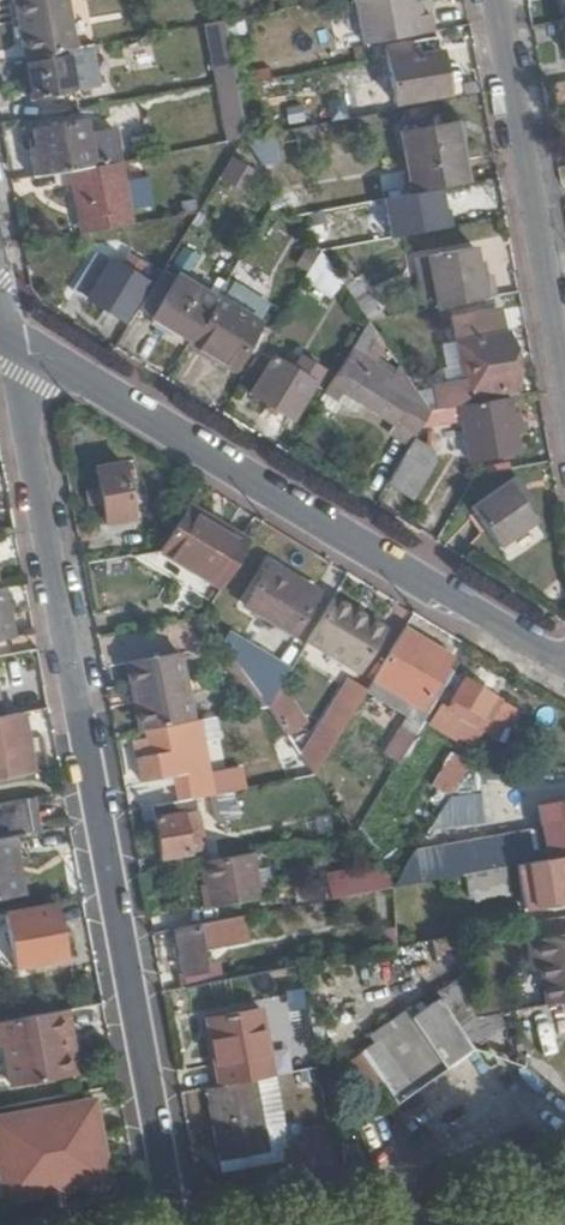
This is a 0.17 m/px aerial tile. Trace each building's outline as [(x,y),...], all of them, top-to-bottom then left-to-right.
[(67,0),(23,0),(14,2),(25,59),(28,58),(68,51),(76,49),(67,0)] [(363,45),(364,45),(433,32),(429,14),(420,16),(415,17),(412,3),(411,0),(355,0),(363,45)] [(418,2),(412,3),(415,17),(420,16),(418,2)] [(383,48),(394,104),(446,94),(435,38),(383,48)] [(76,92),(68,51),(28,58),(36,100),(76,92)] [(237,79),(233,57),(215,60),(220,82),(237,79)] [(28,139),(35,177),(72,170),(126,160),(121,129),(87,135),(85,120),(33,129),(34,138),(28,139)] [(462,182),(451,125),(400,134),(412,191),(462,182)] [(246,195),(258,169),(231,157),(219,183),(246,195)] [(71,186),(79,230),(138,220),(136,210),(156,206),(152,179),(132,183),(128,160),(126,160),(72,170),(74,185),(71,186)] [(284,197),(318,247),(331,238),(297,189),(284,197)] [(427,256),(436,309),(490,298),(486,275),(485,276),(480,277),(477,263),(474,247),(427,256)] [(98,248),(74,288),(124,319),(148,278),(98,248)] [(344,286),(322,252),(306,277),(334,299),(344,286)] [(416,257),(425,311),(436,309),(427,256),(416,257)] [(139,309),(190,340),(214,300),(163,268),(139,309)] [(486,275),(490,298),(495,297),(492,275),(486,275)] [(349,293),(367,320),(369,323),(392,318),(366,281),(349,293)] [(190,340),(187,344),(229,369),(243,347),(249,351),(259,335),(253,331),(257,323),(216,297),(214,300),(190,340)] [(507,398),(518,396),(506,333),(502,334),(498,314),(458,322),(469,379),(439,385),(443,410),(460,407),(507,398)] [(410,445),(414,438),(431,412),(399,367),(394,375),(376,362),(383,351),(364,325),(325,389),(339,398),(337,400),(357,412),(363,401),(398,425),(393,433),(410,445)] [(308,372),(318,379),(323,371),(299,356),(290,369),(304,378),(308,372)] [(292,421),(318,379),(308,372),(304,378),(290,369),(271,357),(248,393),(292,421)] [(507,398),(460,407),(470,463),(519,454),(516,437),(521,436),(518,423),(512,424),(507,398)] [(410,445),(387,482),(414,499),(436,462),(431,449),(414,438),(410,445)] [(95,468),(106,524),(134,519),(123,462),(95,468)] [(469,508),(497,548),(535,521),(507,481),(469,508)] [(218,588),(246,540),(218,523),(215,527),(182,507),(156,550),(218,588)] [(316,591),(268,563),(243,605),(290,633),(316,591)] [(15,637),(5,587),(0,588),(0,640),(15,637)] [(351,610),(330,597),(305,639),(358,672),(387,625),(354,605),(351,610)] [(447,658),(401,630),(371,680),(417,709),(447,658)] [(239,666),(265,703),(285,670),(250,649),(239,666)] [(146,729),(145,724),(193,715),(181,655),(125,666),(137,731),(146,729)] [(497,691),(467,673),(455,694),(485,712),(497,691)] [(265,711),(298,737),(313,718),(280,692),(265,711)] [(32,772),(21,713),(0,717),(0,778),(32,772)] [(212,790),(198,714),(193,715),(145,724),(146,729),(147,735),(139,737),(141,752),(139,754),(144,780),(175,774),(179,796),(212,790)] [(301,755),(314,774),(337,735),(320,724),(301,755)] [(396,761),(412,735),(397,726),(381,752),(396,761)] [(302,753),(287,732),(274,734),(288,756),(298,755),(302,753)] [(448,751),(421,803),(444,815),(470,762),(448,751)] [(229,786),(215,789),(220,818),(234,815),(229,786)] [(408,861),(395,882),(396,883),(463,870),(520,860),(564,851),(564,795),(540,799),(546,837),(488,847),(408,861)] [(480,796),(446,795),(445,824),(479,825),(480,796)] [(210,843),(203,804),(157,813),(165,852),(210,843)] [(26,892),(16,833),(7,834),(4,818),(0,819),(0,897),(26,892)] [(258,847),(201,858),(209,903),(266,893),(258,847)] [(564,908),(564,859),(519,867),(526,914),(564,908)] [(336,868),(340,893),(388,884),(396,883),(395,882),(379,860),(336,868)] [(58,903),(9,912),(20,972),(68,962),(58,903)] [(553,1001),(564,999),(564,912),(528,919),(536,966),(546,965),(553,1001)] [(12,957),(8,915),(0,916),(0,959),(12,957)] [(224,933),(222,915),(177,923),(186,969),(211,965),(206,936),(224,933)] [(461,953),(457,933),(436,937),(440,957),(461,953)] [(493,1013),(475,1016),(471,1001),(465,973),(436,992),(440,997),(431,1004),(398,1025),(393,1018),(379,1027),(383,1034),(360,1048),(379,1077),(395,1100),(503,1028),(493,1013)] [(471,1001),(475,1016),(493,1013),(499,1012),(496,997),(471,1001)] [(0,1018),(0,1030),(2,1040),(9,1039),(19,1082),(77,1071),(69,1028),(79,1026),(75,1005),(0,1018)] [(277,1006),(262,1008),(268,1047),(284,1045),(277,1006)] [(211,1015),(222,1081),(207,1084),(220,1160),(271,1152),(257,1075),(272,1072),(262,1007),(211,1015)] [(379,1077),(360,1048),(344,1059),(362,1087),(379,1077)] [(0,1119),(0,1146),(8,1193),(102,1177),(89,1103),(0,1119)] [(311,1176),(337,1172),(331,1134),(305,1138),(311,1176)]
